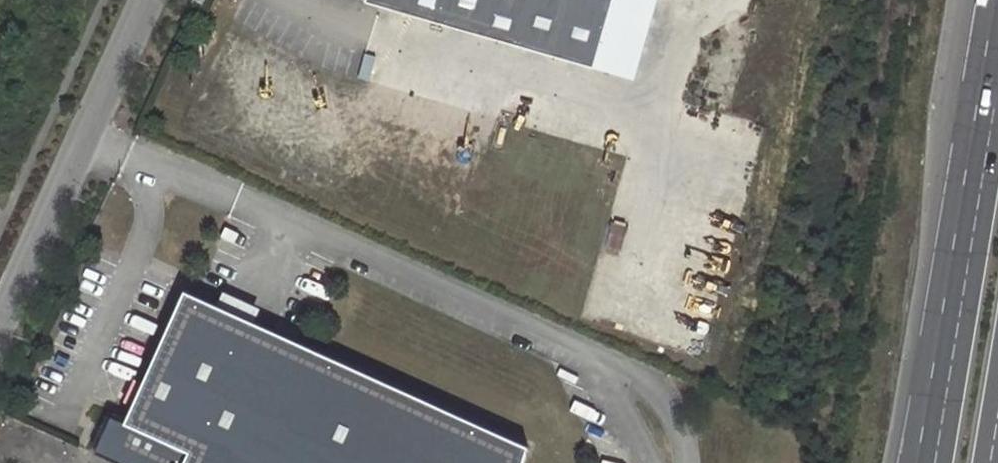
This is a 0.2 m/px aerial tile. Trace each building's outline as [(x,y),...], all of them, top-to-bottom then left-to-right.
[(516,45),(591,67),(611,0),(364,0),(363,3),(516,45)] [(526,449),(184,292),(125,425),(112,419),(96,455),(113,462),(522,462),(526,449)]
